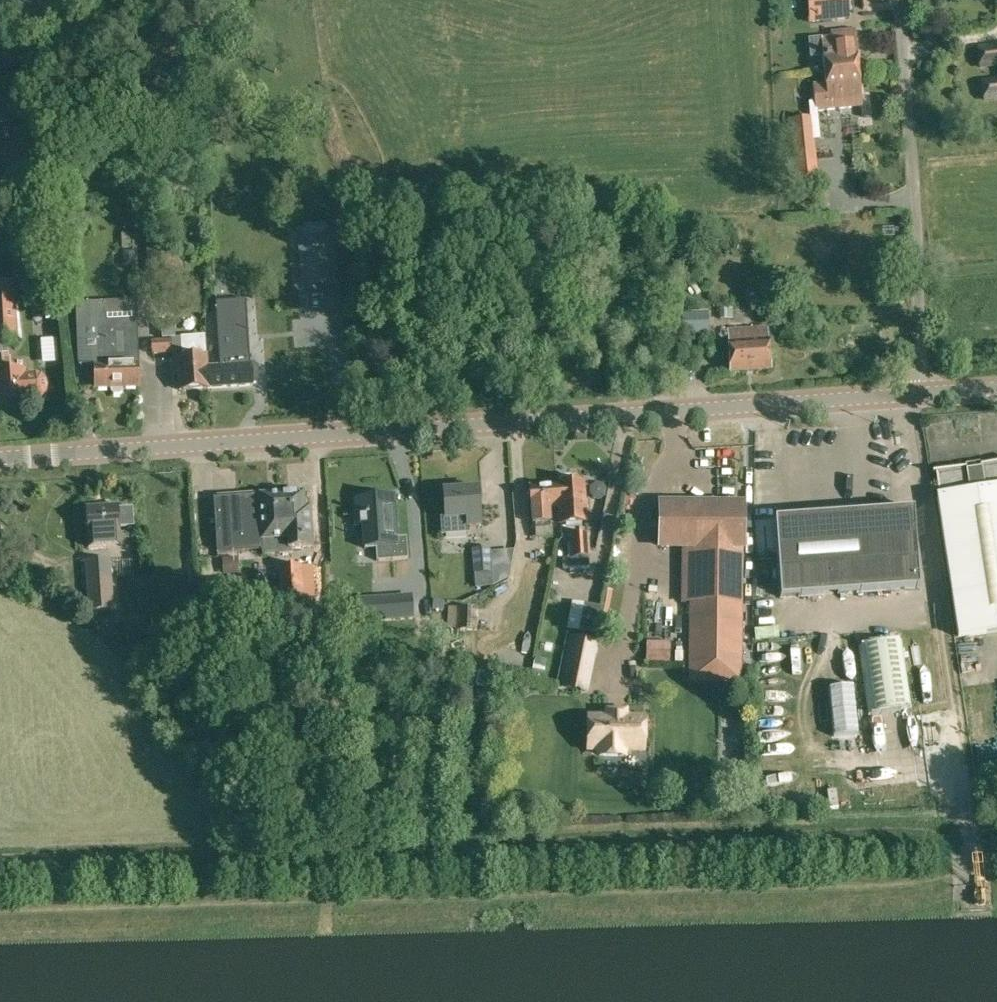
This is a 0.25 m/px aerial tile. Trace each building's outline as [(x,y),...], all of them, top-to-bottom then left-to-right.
[(821,21),(849,18),(848,0),(819,0),(821,21)] [(918,11),(918,23),(929,23),(928,10),(918,11)] [(833,36),(809,39),(811,57),(823,55),(825,70),(858,66),(854,29),(832,30),(833,36)] [(979,48),(981,67),(996,65),(996,46),(979,48)] [(791,119),(795,163),(815,161),(813,140),(819,139),(816,111),(862,107),(861,89),(858,66),(825,70),(826,84),(811,85),(813,101),(809,102),(811,117),(805,117),(791,119)] [(986,100),(996,99),(996,79),(983,81),(986,100)] [(23,121),(25,133),(35,131),(33,119),(23,121)] [(305,273),(308,300),(339,299),(337,271),(305,273)] [(0,282),(0,346),(7,345),(6,323),(17,323),(15,281),(0,282)] [(766,286),(767,302),(782,301),(781,286),(766,286)] [(212,373),(213,388),(251,385),(254,384),(258,380),(257,367),(250,362),(240,362),(240,353),(238,353),(237,346),(252,346),(251,329),(249,295),(226,296),(228,337),(221,337),(222,372),(212,373)] [(111,392),(114,394),(121,394),(123,391),(123,388),(139,387),(135,301),(76,303),(78,366),(93,365),(94,389),(111,388),(111,392)] [(682,313),(683,336),(708,335),(707,312),(682,313)] [(590,316),(590,327),(606,326),(605,315),(590,316)] [(162,339),(172,338),(175,338),(174,322),(160,323),(162,339)] [(729,349),(730,373),(770,369),(768,346),(767,346),(765,329),(728,332),(729,349)] [(298,335),(275,337),(276,353),(299,352),(298,335)] [(178,374),(179,390),(208,389),(208,388),(213,388),(212,373),(222,372),(221,337),(215,337),(217,365),(207,366),(206,355),(205,355),(204,337),(172,339),(174,374),(178,374)] [(150,341),(151,355),(171,354),(171,341),(150,341)] [(67,345),(52,346),(53,357),(68,356),(67,345)] [(15,409),(19,407),(21,403),(20,401),(26,400),(27,399),(36,398),(41,395),(44,391),(45,386),(43,380),(40,376),(35,375),(24,374),(24,371),(9,372),(9,360),(0,360),(0,402),(10,402),(10,404),(12,407),(15,409)] [(958,638),(996,632),(996,463),(932,473),(932,474),(935,473),(939,497),(937,497),(958,638)] [(557,484),(556,484),(558,506),(560,524),(586,522),(583,482),(557,484)] [(605,489),(601,484),(595,483),(591,487),(590,492),(593,497),(599,498),(604,494),(605,489)] [(536,523),(536,528),(550,527),(548,507),(558,506),(556,484),(530,486),(532,524),(536,523)] [(468,522),(468,526),(481,525),(478,489),(443,492),(445,519),(448,518),(449,524),(468,522)] [(303,492),(213,498),(217,553),(262,550),(262,555),(291,553),(291,549),(312,547),(311,520),(319,520),(318,498),(304,499),(303,492)] [(375,545),(376,561),(407,559),(406,537),(396,538),(393,496),(354,499),(357,526),(363,526),(365,546),(375,545)] [(660,546),(743,547),(743,505),(661,504),(660,546)] [(86,509),(89,547),(109,546),(115,546),(115,534),(120,533),(120,528),(132,527),(131,506),(118,506),(86,509)] [(916,540),(913,510),(874,512),(774,519),(780,598),(920,588),(916,540)] [(569,535),(571,559),(589,558),(588,534),(569,535)] [(472,549),(474,574),(492,573),(490,547),(472,549)] [(748,578),(747,554),(730,555),(731,578),(748,578)] [(223,559),(224,574),(239,573),(238,558),(223,559)] [(84,561),(88,612),(114,610),(110,559),(84,561)] [(278,567),(279,599),(314,597),(313,566),(278,567)] [(206,581),(207,603),(247,601),(246,579),(206,581)] [(691,681),(740,681),(741,587),(723,586),(692,586),(691,666),(691,681)] [(400,595),(401,620),(413,619),(412,594),(400,595)] [(792,598),(792,608),(816,609),(816,599),(792,598)] [(597,609),(571,604),(565,632),(592,637),(597,609)] [(447,639),(461,640),(461,630),(476,631),(477,608),(448,607),(447,630),(448,631),(447,639)] [(884,628),(862,634),(880,701),(909,693),(899,657),(892,631),(886,632),(884,628)] [(596,645),(568,640),(559,692),(586,696),(596,645)] [(547,661),(536,659),(533,677),(543,679),(547,661)] [(762,735),(781,718),(774,710),(755,727),(762,735)] [(599,756),(623,756),(624,750),(643,750),(643,719),(589,718),(589,749),(599,749),(599,756)] [(426,765),(440,766),(440,757),(426,756),(426,765)] [(411,781),(421,782),(421,765),(411,764),(411,781)]
